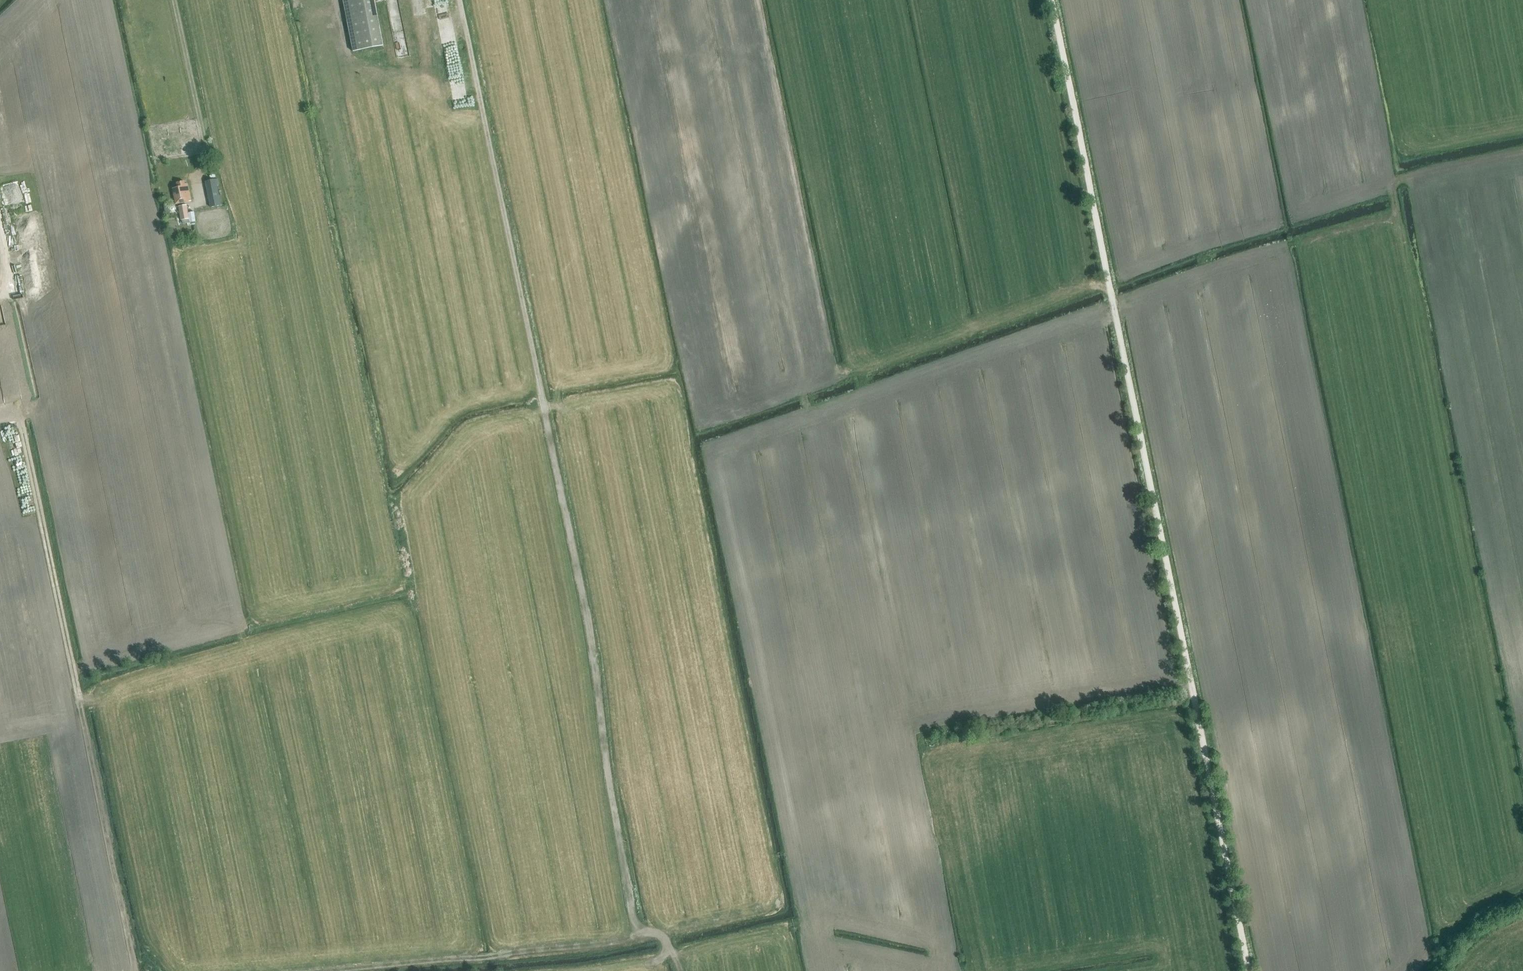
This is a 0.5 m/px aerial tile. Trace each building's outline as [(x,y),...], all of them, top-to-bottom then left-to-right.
[(353,52),(383,46),(374,0),(343,0),(353,52)] [(217,186),(219,186),(218,180),(206,182),(211,208),(221,206),(217,186)] [(179,204),(192,201),(188,186),(186,186),(185,183),(177,185),(179,193),(177,193),(179,204)] [(183,225),(196,223),(194,213),(188,214),(187,206),(179,207),(182,220),(183,225)]
